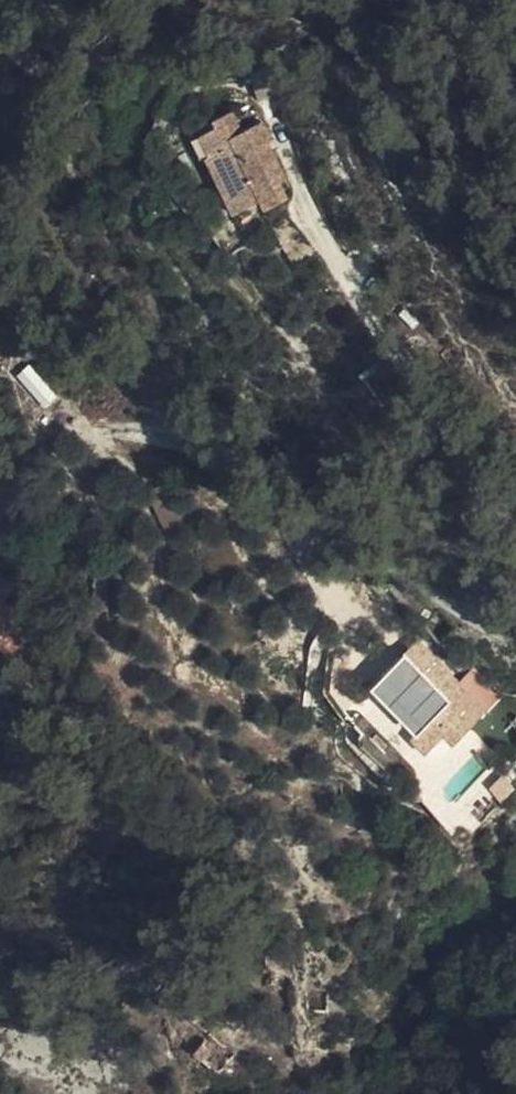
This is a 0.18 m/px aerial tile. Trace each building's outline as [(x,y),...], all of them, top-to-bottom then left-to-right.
[(248,188),(258,204),(263,202),(267,212),(292,201),(285,185),(291,182),(276,144),(280,142),(270,120),(248,130),(241,111),(218,121),(221,127),(208,133),(216,143),(229,160),(248,188)] [(235,214),(258,204),(248,188),(229,160),(216,143),(208,133),(206,134),(215,155),(211,157),(235,214)] [(422,734),(415,741),(409,747),(425,763),(443,745),(451,754),(484,721),(414,651),(368,695),(388,714),(394,706),(422,734)] [(388,714),(415,741),(422,734),(394,706),(388,714)] [(237,1051),(211,1030),(193,1053),(219,1074),(237,1051)]
